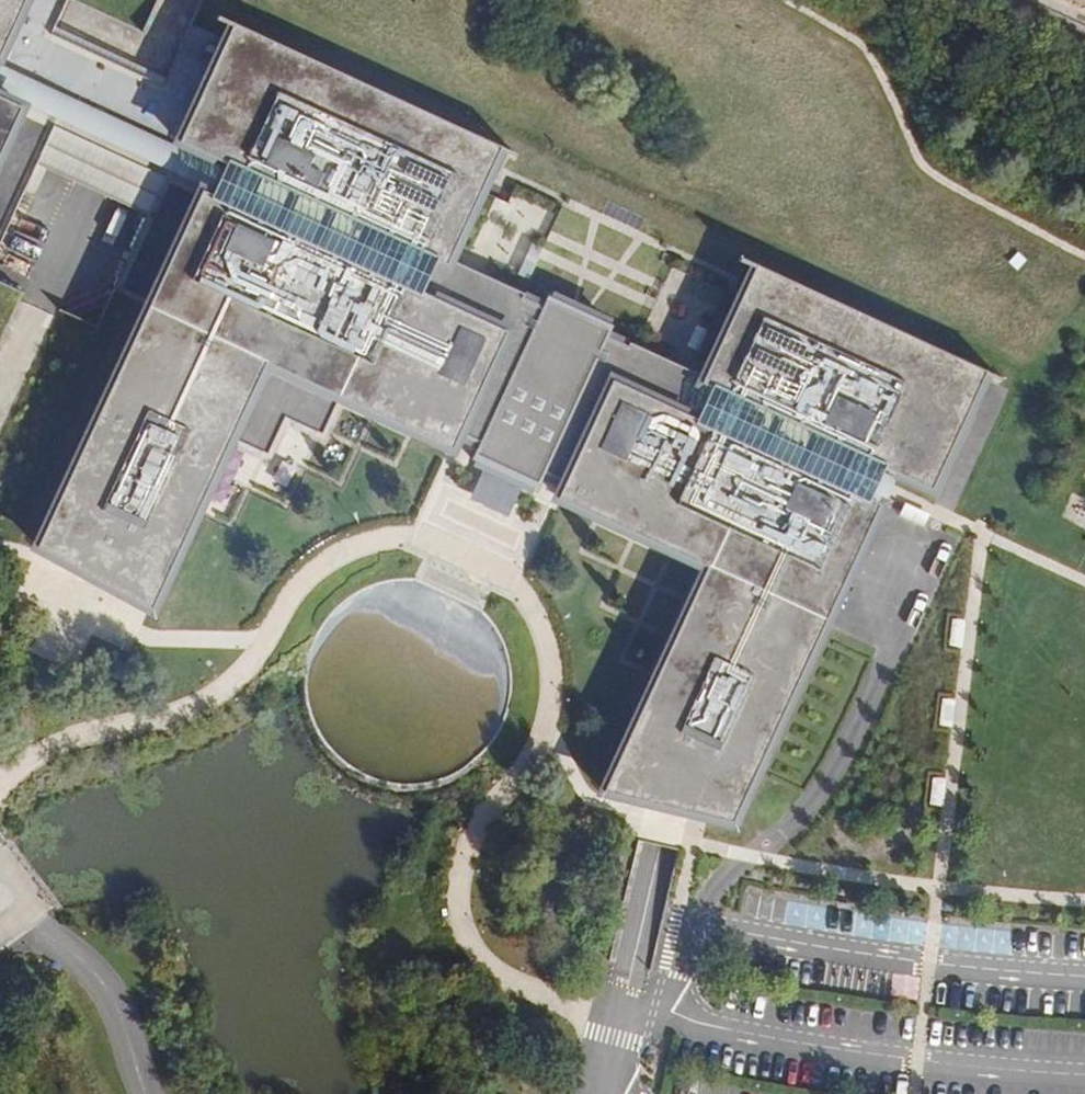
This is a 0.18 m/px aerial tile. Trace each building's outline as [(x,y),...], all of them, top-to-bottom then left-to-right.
[(932,487),(985,371),(755,265),(703,377),(629,342),(626,346),(607,337),(612,325),(546,294),(541,306),(521,297),(523,293),(449,258),(501,148),(233,23),(177,143),(224,165),(220,173),(214,186),(211,195),(201,190),(36,548),(151,610),(231,439),(268,456),(286,418),(322,436),(340,398),(452,449),(459,435),(479,444),(472,459),(484,465),(523,483),(536,489),(543,475),(563,484),(556,498),(705,567),(602,792),(731,823),(881,501),(870,496),(873,490),(879,477),(885,465),(932,487)] [(18,96),(214,186),(220,173),(21,80),(18,96)] [(36,164),(148,215),(166,177),(53,125),(36,164)] [(507,517),(523,483),(484,465),(469,499),(491,510),(507,517)] [(891,482),(879,477),(873,490),(885,496),(888,489),(891,482)] [(925,805),(938,806),(941,780),(928,778),(925,805)] [(647,986),(675,849),(643,842),(614,980),(647,986)]
